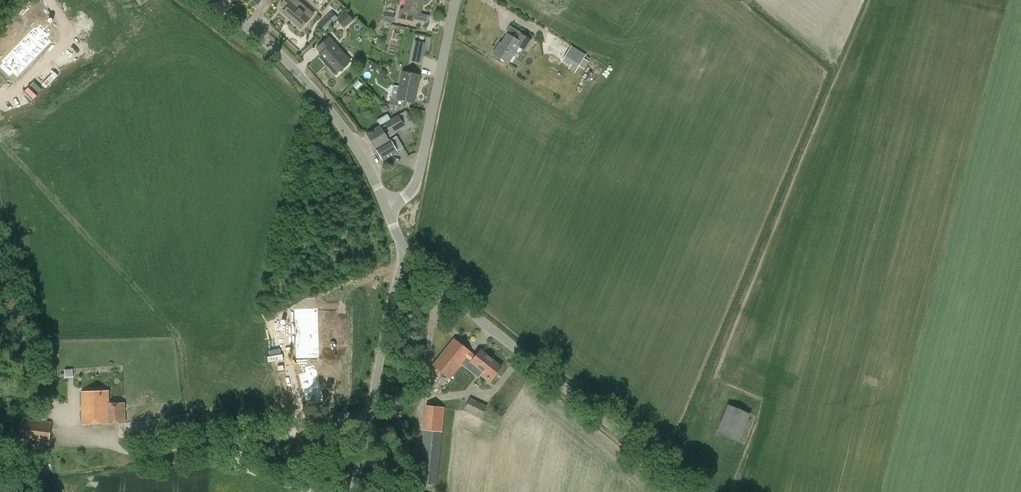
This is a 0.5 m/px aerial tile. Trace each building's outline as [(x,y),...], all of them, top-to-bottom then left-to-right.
[(301,28),(313,14),(302,4),(296,0),(284,0),(280,4),(286,9),(283,13),(301,28)] [(412,21),(414,14),(420,15),(423,0),(406,0),(404,11),(401,10),(399,19),(412,21)] [(318,25),(324,31),(338,18),(332,12),(318,25)] [(338,20),(344,28),(354,20),(347,12),(338,20)] [(13,22),(17,25),(23,19),(19,15),(13,22)] [(35,23),(26,31),(41,47),(50,39),(35,23)] [(9,35),(14,29),(10,26),(5,32),(9,35)] [(26,31),(17,39),(33,55),(41,47),(26,31)] [(494,53),(508,62),(515,50),(519,53),(521,49),(525,51),(532,40),(520,33),(516,39),(508,34),(499,47),(498,46),(494,53)] [(316,48),(321,54),(320,55),(337,73),(349,61),(343,55),(345,53),(329,36),(325,40),(316,48)] [(17,39),(9,47),(24,63),(33,55),(17,39)] [(415,41),(412,54),(421,56),(424,43),(415,41)] [(0,56),(0,63),(12,75),(24,63),(9,47),(0,56)] [(570,65),(576,69),(579,65),(584,69),(589,61),(583,58),(585,56),(571,47),(563,60),(570,65)] [(553,53),(563,58),(566,53),(555,48),(553,53)] [(397,99),(391,98),(389,104),(406,108),(407,102),(414,104),(419,76),(402,72),(397,99)] [(398,116),(380,126),(367,134),(376,149),(383,161),(398,152),(391,140),(389,141),(387,137),(405,127),(398,116)] [(315,311),(294,311),(293,323),(315,323),(315,311)] [(315,323),(293,323),(293,335),(316,335),(315,323)] [(316,335),(293,335),(293,347),(315,347),(316,335)] [(462,364),(477,377),(482,371),(483,372),(492,361),(480,351),(476,356),(453,338),(432,365),(450,380),(462,364)] [(315,347),(293,347),(293,359),(315,359),(315,347)] [(482,371),(477,377),(478,378),(481,375),(488,382),(500,368),(492,361),(483,372),(482,371)] [(310,385),(325,381),(323,373),(308,377),(310,385)] [(325,382),(310,386),(312,396),(328,392),(325,382)] [(109,404),(108,392),(82,392),(82,425),(125,423),(124,404),(109,404)] [(465,409),(476,415),(482,404),(470,398),(465,409)] [(37,420),(47,421),(49,402),(39,401),(37,420)] [(482,404),(476,415),(482,418),(488,406),(482,404)] [(426,405),(418,483),(437,485),(445,408),(426,405)] [(716,433),(739,442),(750,414),(727,405),(716,433)] [(19,440),(17,450),(42,453),(43,445),(49,446),(51,423),(3,418),(0,437),(19,440)] [(232,475),(226,491),(245,491),(241,491),(246,479),(232,475)]
